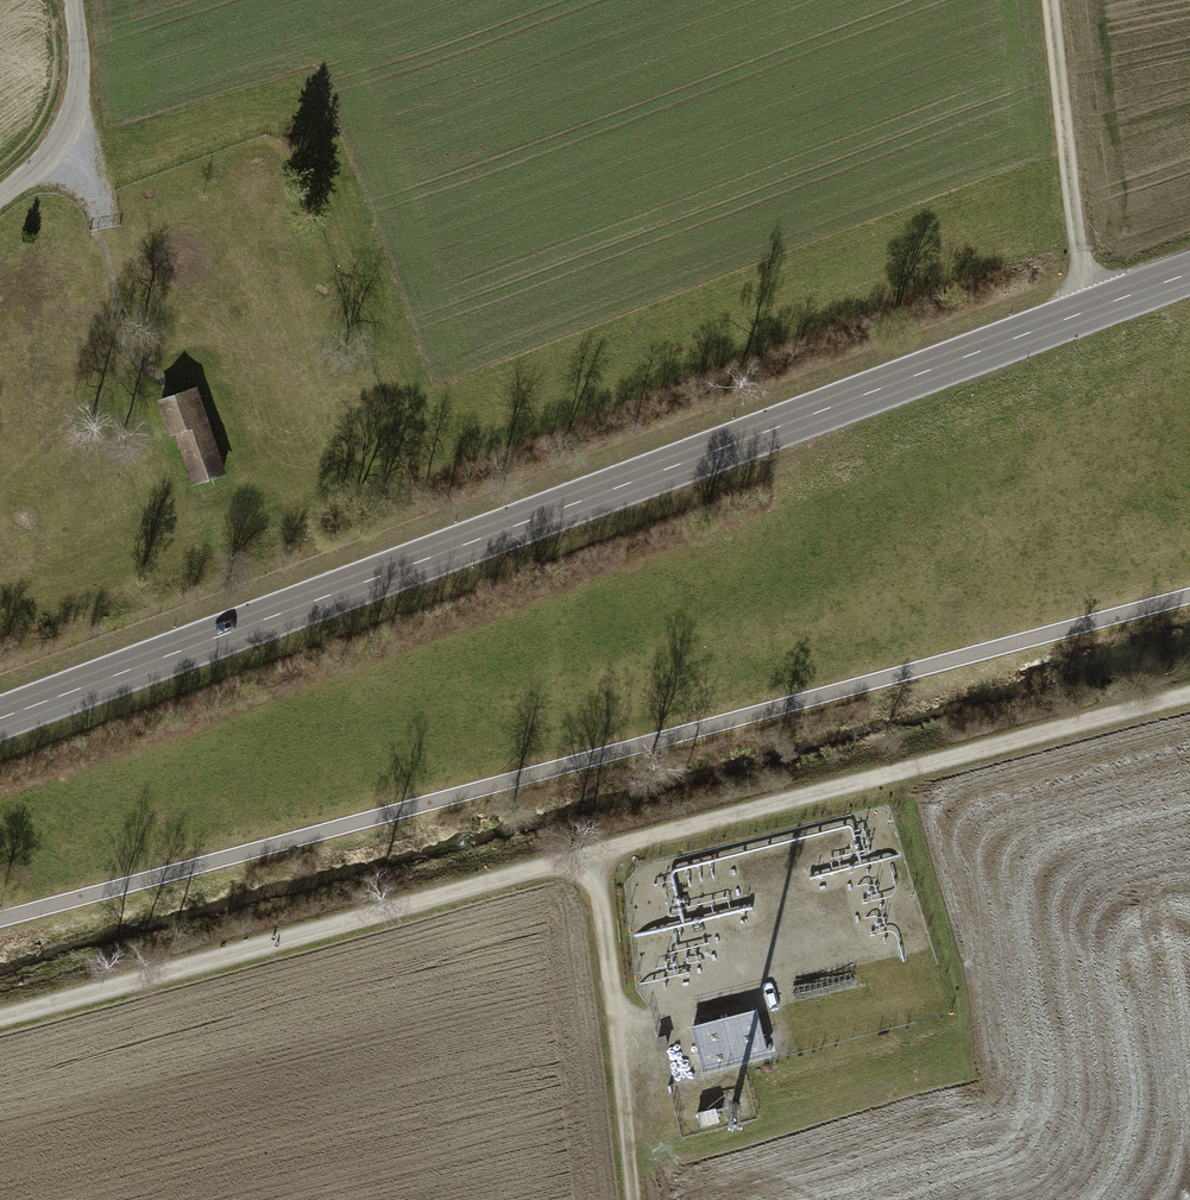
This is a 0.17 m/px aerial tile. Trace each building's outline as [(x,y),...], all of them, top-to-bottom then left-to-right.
[(197,390),(157,404),(187,489),(227,474),(197,390)] [(756,1007),(691,1024),(703,1073),(768,1056),(756,1007)]
